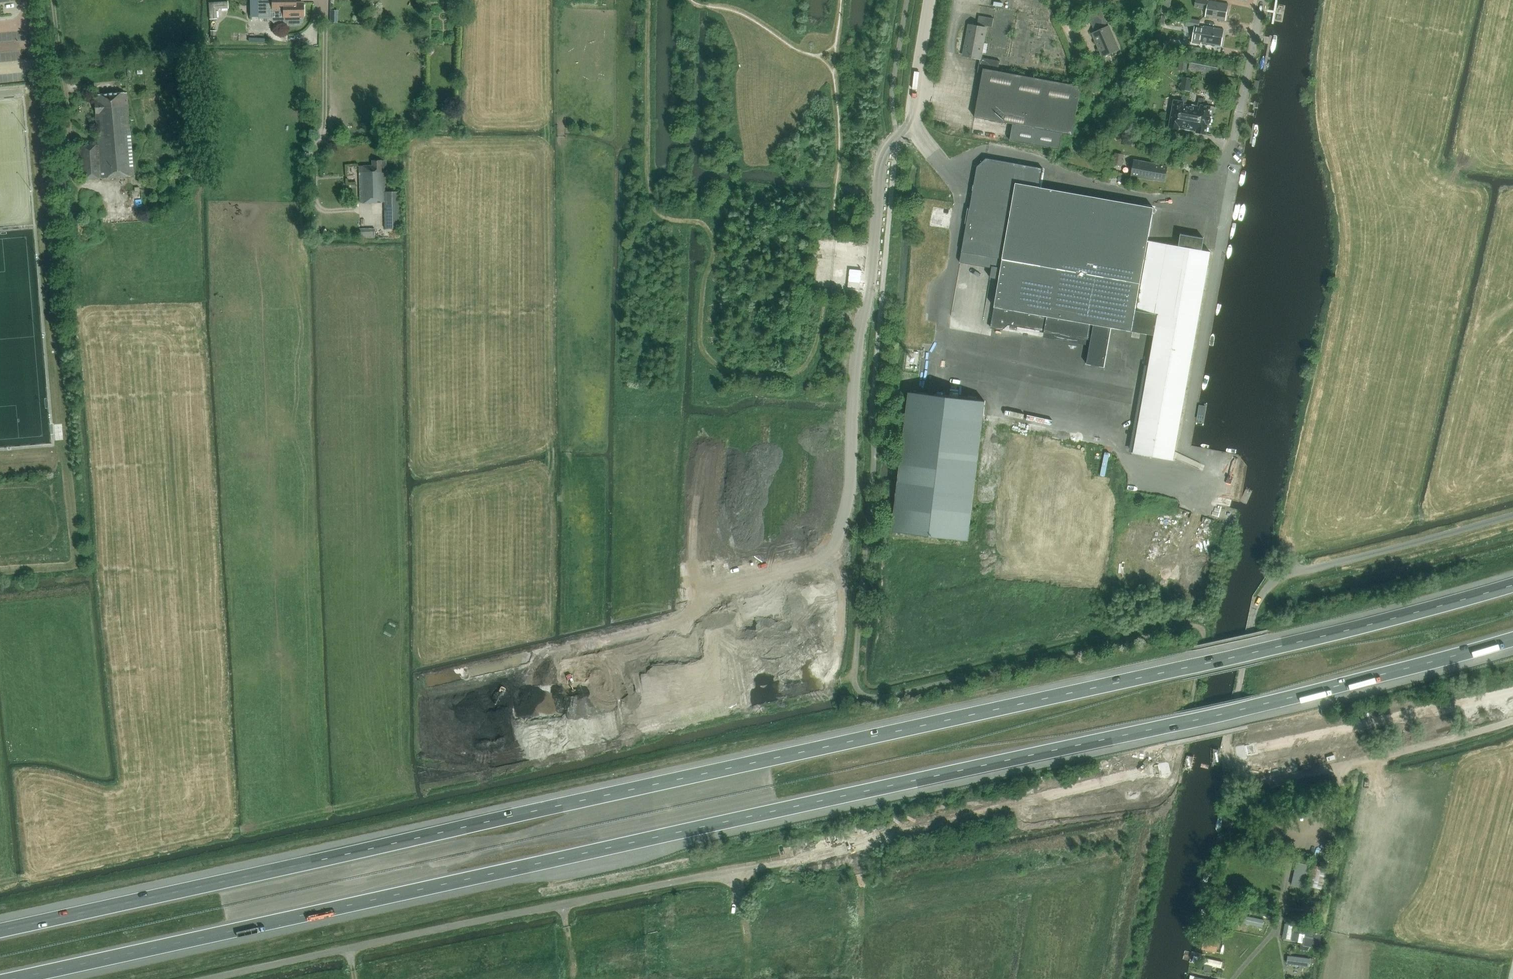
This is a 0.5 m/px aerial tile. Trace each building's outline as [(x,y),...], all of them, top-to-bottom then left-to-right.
[(284,18),(284,23),(287,26),(299,26),(303,22),(303,15),(304,15),(303,2),(295,2),(295,0),(258,0),(258,18),(269,18),(269,10),(282,10),(282,18),(284,18)] [(1160,11),(1169,15),(1172,0),(1163,0),(1160,11)] [(1204,0),(1196,0),(1194,7),(1206,9),(1205,16),(1226,20),(1229,4),(1204,0)] [(228,1),(209,2),(209,19),(217,18),(216,10),(218,9),(228,8),(228,1)] [(1102,11),(1097,13),(1103,25),(1107,23),(1102,11)] [(992,27),(994,18),(979,16),(978,24),(992,27)] [(1202,42),(1222,46),(1225,30),(1204,26),(1204,29),(1199,28),(1200,20),(1187,18),(1186,25),(1194,27),(1192,43),(1201,45),(1202,42)] [(981,57),(986,28),(970,25),(964,55),(980,58),(981,58),(981,57)] [(1103,56),(1119,49),(1109,27),(1094,33),(1103,56)] [(1072,135),(1082,86),(998,71),(1000,61),(981,57),(981,58),(980,58),(978,71),(984,72),(975,117),(1013,124),(1010,140),(1059,149),(1062,133),(1072,135)] [(1187,71),(1189,60),(1181,58),(1179,69),(1187,71)] [(1198,67),(1199,62),(1199,61),(1190,59),(1188,69),(1198,70),(1198,67)] [(1180,90),(1190,91),(1192,79),(1182,77),(1180,90)] [(81,179),(133,175),(127,93),(113,94),(108,94),(99,95),(95,96),(98,144),(79,145),(81,179)] [(1184,114),(1186,104),(1184,103),(1184,102),(1187,103),(1188,96),(1183,95),(1182,101),(1174,100),(1169,127),(1179,130),(1180,128),(1183,128),(1186,130),(1190,130),(1192,130),(1194,130),(1195,120),(1191,119),(1192,115),(1188,114),(1187,117),(1185,116),(1185,114),(1184,114)] [(1201,107),(1186,104),(1184,114),(1185,114),(1185,116),(1187,117),(1188,114),(1192,115),(1191,119),(1195,120),(1194,130),(1196,130),(1196,132),(1206,134),(1208,124),(1211,122),(1211,119),(1210,116),(1211,107),(1204,105),(1205,99),(1199,98),(1198,105),(1201,105),(1201,107)] [(1121,166),(1123,154),(1116,153),(1113,165),(1121,166)] [(970,208),(969,208),(960,262),(992,268),(990,277),(999,279),(1003,259),(1144,284),(1139,311),(1159,314),(1155,335),(1134,452),(1174,459),(1210,252),(1202,250),(1204,239),(1181,235),(1179,246),(1149,241),(1155,208),(1039,188),(1043,169),(987,159),(978,167),(970,208)] [(1165,181),(1167,166),(1156,164),(1156,163),(1134,159),(1131,176),(1156,180),(1156,179),(1165,181)] [(399,191),(385,191),(384,171),(381,171),(381,168),(387,168),(387,160),(372,160),(372,165),(363,165),(359,166),(360,202),(384,202),(385,228),(399,228),(399,191)] [(1118,180),(1129,182),(1130,175),(1119,173),(1118,180)] [(362,227),(362,236),(376,236),(376,227),(362,227)] [(1111,327),(1132,331),(1155,335),(1159,314),(1139,311),(1144,284),(1003,259),(999,279),(991,328),(1002,330),(1008,324),(1024,327),(1035,329),(1035,327),(1045,329),(1045,331),(1091,339),(1087,363),(1104,366),(1111,327)] [(893,531),(968,540),(985,401),(909,392),(893,531)] [(1134,480),(1132,489),(1144,491),(1145,483),(1134,480)] [(1158,494),(1160,487),(1150,484),(1148,492),(1158,494)] [(1162,523),(1174,524),(1175,516),(1163,514),(1162,523)] [(1328,868),(1313,864),(1308,886),(1323,890),(1328,868)] [(1238,898),(1216,896),(1215,903),(1237,906),(1238,898)] [(1213,909),(1213,911),(1211,923),(1229,925),(1230,913),(1231,911),(1213,909)] [(1304,945),(1318,947),(1320,936),(1316,935),(1316,932),(1314,932),(1315,928),(1288,924),(1286,938),(1292,939),(1293,932),(1306,934),(1304,945)] [(1218,941),(1214,940),(1204,938),(1202,948),(1201,948),(1200,952),(1205,953),(1206,950),(1216,952),(1218,941)] [(1315,963),(1316,959),(1310,958),(1298,956),(1288,955),(1287,963),(1292,964),(1309,966),(1310,962),(1315,963)] [(1200,963),(1199,970),(1207,971),(1208,964),(1200,963)]
